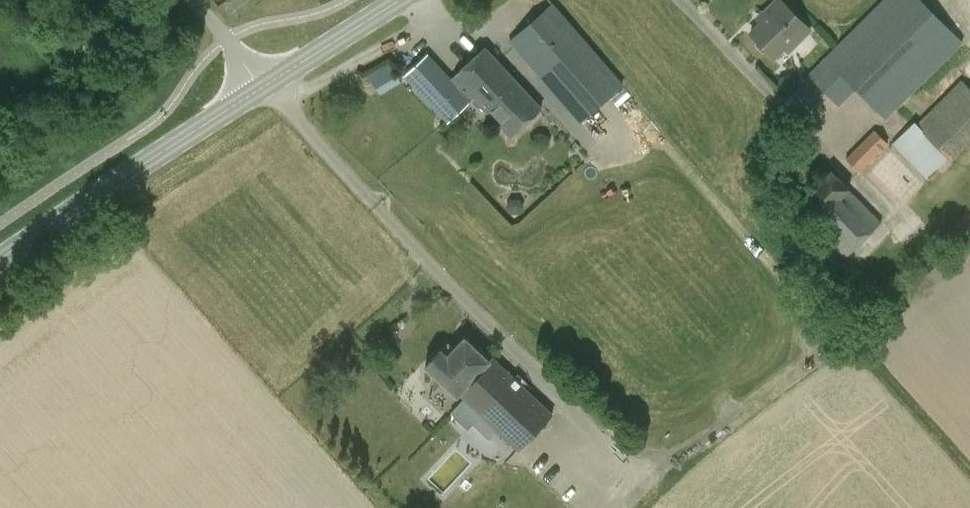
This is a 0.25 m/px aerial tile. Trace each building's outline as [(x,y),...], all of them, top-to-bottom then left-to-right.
[(788,53),(811,30),(781,0),(776,0),(756,19),(760,23),(749,34),(774,59),(784,49),(788,53)] [(856,90),(886,120),(963,44),(921,0),(884,0),(808,75),(839,107),(856,90)] [(553,2),(507,43),(579,124),(624,85),(553,2)] [(447,125),(475,98),(512,138),(542,110),(485,48),(451,79),(428,54),(403,76),(447,125)] [(391,57),(369,69),(382,92),(405,80),(391,57)] [(961,78),(916,125),(915,123),(892,145),(926,179),(948,158),(951,162),(969,143),(969,88),(961,78)] [(845,159),(859,174),(889,144),(874,130),(845,159)] [(796,222),(803,215),(814,226),(814,225),(847,258),(881,221),(850,190),(850,189),(831,169),(794,206),(787,213),(796,222)] [(457,397),(458,396),(518,452),(554,414),(493,356),(489,360),(465,337),(447,356),(441,350),(425,367),(457,397)]
